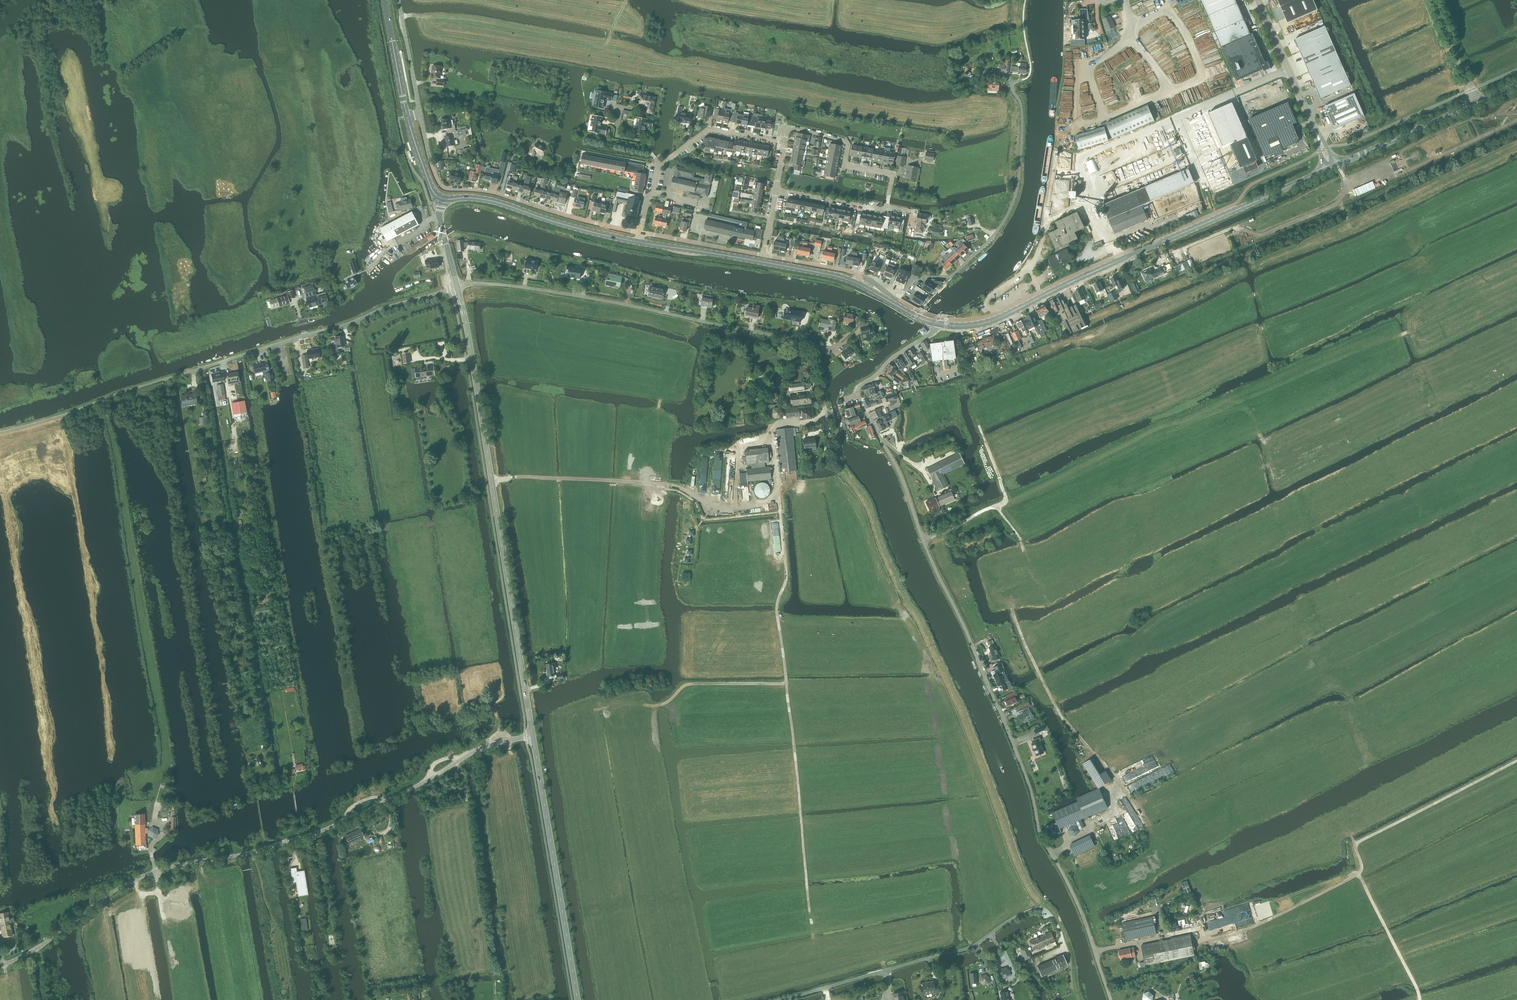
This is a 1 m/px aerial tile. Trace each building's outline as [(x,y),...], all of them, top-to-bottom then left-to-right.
[(1237,4),(1235,0),(1202,0),(1201,0),(1208,16),(1237,4)] [(1281,8),(1300,0),(1278,0),(1281,8)] [(1281,8),(1288,23),(1318,10),(1313,0),(1300,0),(1281,8)] [(1215,32),(1244,20),(1237,4),(1208,16),(1215,32)] [(1108,31),(1115,28),(1110,17),(1103,20),(1108,31)] [(1072,40),(1085,40),(1084,20),(1072,20),(1072,40)] [(1222,47),(1251,35),(1244,20),(1215,32),(1222,47)] [(1325,26),(1295,40),(1320,99),(1351,86),(1325,26)] [(1271,69),(1268,62),(1266,63),(1253,34),(1251,35),(1222,47),(1237,81),(1263,70),(1264,72),(1271,69)] [(1026,68),(1027,64),(1021,63),(1020,67),(1011,66),(1011,71),(1018,72),(1018,73),(1026,74),(1027,68),(1026,68)] [(441,79),(442,67),(433,66),(432,77),(437,78),(437,85),(445,86),(445,80),(440,79),(441,79)] [(999,83),(991,83),(985,83),(984,89),(987,89),(987,91),(998,92),(999,83)] [(597,92),(595,106),(603,108),(604,104),(604,103),(604,102),(605,102),(604,101),(603,100),(604,99),(611,100),(612,95),(606,93),(597,92)] [(1354,94),(1324,107),(1335,130),(1365,116),(1354,94)] [(652,113),(655,98),(640,96),(640,98),(639,98),(638,99),(638,101),(639,102),(639,104),(647,106),(646,112),(652,113)] [(1233,102),(1208,112),(1223,146),(1237,140),(1237,142),(1231,145),(1240,164),(1240,166),(1241,168),(1243,167),(1245,172),(1247,171),(1247,172),(1251,171),(1250,170),(1258,166),(1256,161),(1258,161),(1233,102)] [(1249,120),(1265,157),(1278,152),(1280,155),(1284,153),(1283,150),(1296,144),(1298,138),(1293,125),(1297,123),(1288,103),(1249,120)] [(700,109),(698,118),(704,119),(708,116),(708,117),(711,117),(712,108),(706,107),(703,106),(702,109),(700,109)] [(1113,139),(1155,121),(1148,106),(1106,124),(1113,139)] [(684,114),(681,113),(682,108),(678,107),(677,115),(680,115),(678,121),(690,123),(692,115),(688,114),(685,113),(684,114)] [(725,111),(723,122),(728,123),(728,122),(732,123),(735,110),(733,110),(733,112),(730,112),(730,109),(725,108),(725,111)] [(723,122),(725,111),(719,110),(720,110),(715,109),(713,119),(717,120),(717,121),(723,122)] [(735,110),(732,123),(736,123),(736,125),(742,126),(744,115),(738,114),(738,113),(736,113),(736,110),(735,110)] [(744,115),(742,126),(747,127),(747,125),(751,126),(753,116),(749,115),(749,113),(744,112),(744,115)] [(753,116),(751,126),(755,127),(755,128),(760,129),(763,118),(757,117),(755,116),(755,114),(754,114),(753,116)] [(599,127),(599,125),(600,125),(601,125),(601,124),(601,123),(602,118),(593,116),(591,131),(599,133),(605,134),(606,128),(599,127)] [(456,131),(455,125),(452,126),(450,118),(441,120),(443,130),(447,129),(448,133),(456,131)] [(763,118),(760,129),(766,130),(766,129),(770,130),(770,128),(772,129),(774,121),(772,121),(772,120),(768,119),(763,118)] [(645,130),(645,129),(645,128),(645,127),(644,127),(644,126),(652,127),(653,121),(647,120),(638,119),(635,133),(644,135),(645,130)] [(1079,150),(1109,141),(1105,127),(1075,136),(1079,150)] [(463,135),(462,130),(458,131),(456,131),(448,133),(448,136),(444,136),(446,147),(456,145),(454,138),(457,137),(463,135)] [(796,137),(795,143),(806,145),(806,142),(809,142),(810,136),(809,135),(801,134),(798,133),(797,138),(796,137)] [(705,137),(703,145),(706,145),(705,150),(706,151),(710,152),(710,149),(712,138),(708,137),(708,138),(705,137)] [(741,153),(743,142),(737,141),(737,145),(734,144),(732,152),(735,153),(736,152),(741,153)] [(543,156),(543,155),(547,149),(536,144),(534,149),(532,148),(529,153),(534,156),(536,152),(539,153),(539,154),(541,155),(542,155),(543,156)] [(764,146),(762,157),(767,158),(770,159),(772,151),(769,151),(770,147),(764,146)] [(503,152),(501,161),(507,163),(509,153),(503,152)] [(925,152),(924,160),(933,162),(934,154),(925,152)] [(589,166),(590,156),(582,155),(581,164),(589,166)] [(595,167),(597,158),(590,156),(589,166),(595,167)] [(898,156),(896,165),(904,167),(905,158),(904,158),(901,157),(898,156)] [(608,169),(610,160),(603,159),(601,168),(608,169)] [(792,159),(791,164),(793,165),(793,166),(794,167),(795,167),(795,168),(795,170),(800,171),(800,169),(803,170),(803,166),(804,166),(805,161),(803,161),(792,159)] [(615,170),(616,161),(610,160),(608,169),(615,170)] [(625,171),(626,163),(616,161),(615,170),(625,172),(625,171)] [(633,173),(634,164),(626,162),(626,163),(625,171),(633,173)] [(481,174),(482,166),(477,164),(476,169),(472,168),(472,171),(471,171),(469,181),(475,182),(477,173),(481,174)] [(635,181),(644,183),(646,174),(643,174),(644,165),(634,164),(633,173),(636,174),(635,181)] [(483,167),(482,170),(485,171),(483,179),(492,181),(492,183),(497,184),(499,174),(500,170),(490,168),(491,166),(490,166),(487,165),(486,166),(486,167),(483,167)] [(915,181),(918,168),(908,166),(905,179),(915,181)] [(718,174),(684,167),(682,177),(685,177),(683,188),(685,188),(685,190),(683,198),(708,203),(710,193),(714,194),(718,174)] [(451,172),(449,180),(461,183),(463,175),(451,172)] [(1178,173),(1146,187),(1152,202),(1185,188),(1178,173)] [(526,186),(528,176),(526,176),(524,185),(520,184),(518,191),(524,193),(526,186)] [(536,189),(534,196),(540,197),(541,190),(542,190),(543,187),(545,178),(542,177),(541,183),(540,186),(541,186),(540,187),(539,190),(536,189)] [(541,190),(540,197),(545,199),(547,192),(545,191),(546,188),(545,188),(545,187),(546,184),(547,185),(548,179),(545,178),(543,187),(542,190),(541,190)] [(755,189),(763,190),(764,184),(762,184),(763,181),(757,180),(756,183),(754,182),(754,185),(756,185),(755,189)] [(1071,182),(1071,189),(1078,189),(1078,192),(1083,193),(1083,188),(1081,188),(1082,181),(1076,180),(1076,182),(1071,182)] [(642,193),(644,183),(635,181),(633,191),(642,193)] [(555,187),(557,182),(554,182),(552,190),(551,193),(547,192),(545,199),(551,200),(555,187)] [(557,202),(560,192),(561,189),(565,190),(566,185),(558,183),(557,187),(556,187),(555,187),(551,200),(557,202)] [(1148,220),(1142,206),(1148,203),(1152,202),(1146,187),(1102,205),(1103,206),(1098,208),(1100,213),(1105,211),(1114,234),(1148,220)] [(617,197),(616,201),(618,201),(618,202),(624,203),(627,204),(625,215),(637,217),(641,201),(639,200),(640,197),(635,195),(626,193),(617,191),(616,196),(617,197)] [(560,192),(557,202),(565,204),(568,194),(560,192)] [(599,212),(601,203),(595,202),(597,196),(593,195),(592,202),(595,202),(593,211),(599,212)] [(586,199),(585,198),(578,196),(577,197),(577,199),(575,199),(573,206),(583,208),(586,199)] [(399,203),(396,203),(398,212),(401,211),(413,208),(411,199),(407,200),(406,198),(402,199),(402,202),(399,203)] [(601,203),(599,212),(605,214),(607,205),(610,206),(612,199),(608,199),(608,202),(601,201),(601,203)] [(787,199),(786,207),(785,210),(792,211),(794,200),(787,199)] [(800,202),(794,200),(792,211),(795,212),(795,209),(798,210),(800,202)] [(750,201),(749,204),(752,204),(752,208),(751,212),(757,214),(758,209),(759,209),(761,203),(753,201),(750,201)] [(810,212),(810,214),(813,215),(813,212),(817,213),(818,205),(812,204),(810,212)] [(662,216),(660,226),(667,227),(668,220),(665,219),(667,214),(670,214),(671,208),(665,207),(663,216),(662,216)] [(832,219),(834,208),(829,207),(829,208),(826,208),(824,220),(827,220),(828,218),(832,219)] [(845,210),(843,221),(848,222),(848,224),(851,225),(852,221),(855,221),(856,214),(851,212),(851,211),(845,210)] [(387,225),(381,229),(388,242),(394,238),(419,225),(412,212),(404,216),(395,221),(387,225)] [(856,222),(855,226),(859,227),(859,224),(865,225),(867,214),(861,213),(861,215),(858,214),(858,215),(856,222)] [(913,231),(912,235),(921,237),(922,233),(923,233),(924,224),(925,224),(926,220),(929,220),(930,220),(931,217),(930,216),(927,216),(927,215),(926,215),(925,214),(923,214),(923,215),(918,214),(916,223),(917,223),(916,232),(913,231)] [(1057,249),(1057,250),(1056,250),(1056,251),(1056,252),(1055,254),(1056,256),(1050,258),(1054,268),(1065,263),(1066,265),(1065,266),(1065,268),(1066,270),(1068,271),(1071,270),(1072,267),(1071,265),(1068,264),(1067,262),(1071,260),(1067,251),(1068,250),(1070,245),(1069,245),(1069,244),(1069,242),(1077,239),(1074,232),(1084,227),(1077,214),(1057,223),(1060,230),(1050,234),(1057,249)] [(660,226),(662,216),(659,215),(658,218),(656,217),(654,224),(660,226)] [(884,229),(886,217),(883,216),(883,218),(877,217),(876,227),(884,229)] [(894,227),(896,217),(890,216),(890,217),(886,217),(884,229),(888,229),(888,226),(894,227)] [(896,217),(894,227),(899,228),(898,231),(902,232),(904,220),(901,219),(901,218),(896,217)] [(681,221),(679,230),(686,232),(687,226),(689,226),(690,222),(688,222),(689,219),(686,218),(685,222),(681,221)] [(706,220),(704,229),(755,241),(756,239),(760,240),(763,230),(760,229),(761,227),(756,226),(755,228),(755,231),(746,229),(748,223),(740,221),(739,223),(738,227),(706,220)] [(932,226),(931,231),(933,231),(932,235),(939,236),(940,233),(941,233),(942,231),(940,231),(941,228),(941,226),(935,224),(935,226),(932,226)] [(777,242),(774,242),(773,249),(779,250),(782,237),(778,236),(777,242)] [(462,243),(462,240),(456,241),(458,252),(463,251),(463,247),(468,246),(468,249),(480,250),(481,243),(469,242),(468,242),(462,243)] [(968,250),(963,243),(956,249),(954,247),(953,248),(961,257),(968,250)] [(829,252),(827,260),(833,261),(835,254),(835,253),(835,252),(835,251),(836,249),(832,249),(833,247),(830,246),(830,250),(829,250),(829,252)] [(952,247),(947,251),(949,253),(950,254),(952,256),(956,261),(961,257),(953,248),(952,247)] [(846,264),(852,265),(854,257),(855,252),(852,251),(851,254),(850,257),(847,256),(846,264)] [(945,255),(944,256),(951,265),(956,261),(952,256),(950,254),(949,253),(946,256),(945,255)] [(945,271),(951,265),(944,256),(942,258),(945,262),(943,264),(941,262),(938,265),(942,269),(943,268),(945,271)] [(537,270),(539,261),(532,260),(533,259),(527,258),(525,268),(537,270)] [(439,267),(438,259),(430,261),(430,260),(425,261),(427,269),(439,267)] [(355,260),(350,262),(354,273),(359,272),(355,260)] [(881,272),(885,264),(877,261),(876,263),(873,261),(869,270),(877,273),(878,271),(881,272)] [(1187,261),(1173,267),(1177,275),(1191,269),(1187,261)] [(885,264),(881,272),(884,274),(884,276),(891,279),(896,267),(888,264),(888,265),(885,264)] [(916,276),(920,267),(915,264),(910,274),(916,276)] [(566,266),(564,276),(580,279),(581,269),(580,269),(580,267),(574,266),(574,267),(567,266),(567,267),(566,267),(566,266)] [(1167,273),(1164,267),(1154,271),(1153,268),(1143,272),(1147,282),(1167,273)] [(900,282),(905,272),(899,269),(897,275),(898,276),(896,281),(900,282)] [(905,272),(900,282),(904,284),(906,280),(908,280),(910,274),(905,272)] [(624,279),(624,277),(622,277),(622,276),(617,275),(617,276),(608,274),(607,280),(608,281),(607,284),(620,287),(622,279),(624,279)] [(354,277),(345,283),(348,289),(351,287),(352,288),(356,286),(355,285),(358,284),(354,277)] [(1119,281),(1117,277),(1111,279),(1114,287),(1117,286),(1119,290),(1125,287),(1122,280),(1119,281)] [(926,281),(922,288),(931,294),(935,287),(926,281)] [(1131,285),(1135,293),(1135,294),(1141,291),(1140,291),(1136,282),(1131,285)] [(1100,283),(1094,285),(1097,293),(1100,292),(1101,294),(1103,294),(1105,297),(1108,295),(1105,289),(1103,290),(1100,283)] [(306,293),(314,290),(313,285),(304,288),(306,293)] [(649,287),(648,291),(650,291),(649,296),(662,298),(664,289),(664,288),(663,288),(651,286),(650,287),(649,287)] [(917,286),(914,290),(923,295),(925,292),(917,286)] [(1079,302),(1086,299),(1082,289),(1075,292),(1075,294),(1072,295),(1075,302),(1078,300),(1079,302)] [(306,293),(305,293),(305,294),(306,298),(307,300),(309,307),(319,305),(316,295),(317,295),(315,290),(314,290),(306,293)] [(316,295),(319,305),(328,302),(326,295),(328,294),(327,290),(322,291),(323,293),(317,295),(316,295)] [(916,292),(911,299),(920,305),(925,298),(916,292)] [(1112,301),(1118,299),(1115,292),(1109,294),(1112,301)] [(711,308),(713,301),(713,296),(703,294),(702,298),(701,306),(711,308)] [(279,306),(289,303),(287,295),(277,298),(279,306)] [(1056,298),(1050,301),(1056,313),(1059,311),(1064,321),(1062,321),(1068,334),(1070,333),(1070,334),(1081,328),(1082,330),(1088,326),(1083,315),(1078,304),(1076,305),(1070,308),(1068,303),(1065,305),(1061,297),(1057,299),(1056,298)] [(277,299),(269,301),(271,309),(279,307),(277,299)] [(757,319),(760,306),(753,304),(752,308),(747,307),(745,316),(752,317),(751,318),(757,319)] [(1048,310),(1045,304),(1040,307),(1040,306),(1036,308),(1041,318),(1050,313),(1048,310)] [(784,311),(783,319),(801,322),(802,312),(797,311),(785,309),(784,311)] [(856,325),(858,317),(854,317),(855,315),(845,313),(844,322),(852,323),(852,324),(856,325)] [(1028,319),(1024,320),(1029,330),(1032,328),(1035,327),(1038,335),(1040,334),(1042,338),(1046,336),(1044,331),(1043,328),(1039,321),(1037,322),(1033,314),(1027,317),(1028,319)] [(819,327),(818,330),(821,330),(822,330),(823,330),(824,330),(824,329),(824,328),(829,329),(829,330),(834,331),(836,321),(830,319),(828,318),(828,320),(821,318),(819,327)] [(1028,334),(1025,327),(1022,320),(1017,322),(1020,330),(1022,329),(1023,332),(1024,332),(1026,335),(1028,334)] [(862,335),(861,335),(862,340),(868,339),(868,337),(875,335),(873,328),(870,329),(869,326),(861,328),(862,335)] [(1019,332),(1013,334),(1016,341),(1018,347),(1021,345),(1019,340),(1022,338),(1019,332)] [(982,355),(999,348),(993,335),(976,342),(982,355)] [(336,348),(344,346),(343,336),(335,337),(336,348)] [(925,351),(929,349),(927,347),(929,346),(926,341),(920,344),(925,351)] [(938,361),(940,361),(940,362),(939,362),(940,367),(939,367),(939,371),(949,369),(949,366),(948,366),(947,360),(955,359),(952,341),(930,344),(932,362),(938,361)] [(846,359),(854,353),(849,347),(850,346),(848,344),(843,348),(845,350),(841,353),(846,359)] [(975,350),(973,344),(968,346),(968,345),(965,346),(965,347),(964,347),(968,355),(972,353),(972,351),(975,350)] [(308,359),(320,357),(319,349),(307,350),(308,359)] [(903,354),(910,365),(911,367),(916,364),(915,362),(912,359),(917,356),(912,349),(903,354)] [(922,351),(918,354),(923,363),(927,360),(929,363),(931,362),(930,358),(931,358),(928,354),(925,356),(922,351)] [(403,364),(411,363),(410,352),(402,353),(403,364)] [(900,358),(895,361),(900,370),(904,376),(905,375),(902,370),(904,369),(904,368),(907,366),(905,362),(904,363),(900,358)] [(269,371),(269,370),(267,362),(253,366),(255,374),(269,371)] [(889,364),(886,369),(894,375),(901,379),(900,380),(901,383),(908,381),(907,378),(905,377),(898,372),(898,373),(897,372),(898,371),(889,364)] [(434,366),(415,369),(416,378),(417,380),(424,379),(424,377),(429,376),(429,380),(432,379),(432,376),(435,375),(434,366)] [(886,369),(883,372),(892,378),(898,383),(898,384),(901,383),(900,380),(901,379),(894,375),(886,369)] [(912,371),(908,373),(913,382),(914,382),(915,386),(918,384),(917,380),(912,371)] [(223,372),(212,374),(213,383),(224,381),(223,372)] [(273,372),(265,374),(267,383),(275,381),(273,372)] [(228,384),(239,382),(238,373),(227,374),(228,384)] [(877,382),(868,385),(872,395),(874,401),(877,399),(883,396),(885,396),(883,390),(878,392),(879,394),(877,394),(875,387),(878,386),(877,382)] [(220,400),(226,399),(223,384),(217,385),(220,400)] [(867,397),(872,395),(868,385),(863,387),(866,393),(867,397)] [(182,406),(197,404),(195,394),(181,396),(182,406)] [(791,406),(812,404),(811,394),(790,396),(791,406)] [(897,394),(885,397),(886,402),(898,398),(897,394)] [(877,399),(873,401),(869,402),(867,399),(863,401),(866,408),(882,402),(880,398),(877,399)] [(247,413),(245,401),(232,403),(234,415),(247,413)] [(799,407),(785,409),(787,418),(800,416),(803,416),(803,419),(812,418),(811,408),(802,409),(799,409),(799,407)] [(848,418),(856,416),(853,407),(845,409),(848,418)] [(873,420),(878,417),(875,411),(870,413),(873,420)] [(888,414),(879,418),(880,420),(883,418),(885,422),(886,421),(887,422),(891,420),(888,414)] [(860,421),(858,415),(848,419),(851,426),(862,422),(861,421),(860,421)] [(886,421),(885,422),(883,418),(880,420),(876,422),(880,431),(889,427),(887,422),(886,421)] [(853,433),(861,429),(860,428),(867,425),(865,421),(850,428),(853,433)] [(793,428),(777,429),(781,467),(779,467),(779,469),(779,473),(781,473),(796,471),(796,464),(793,428)] [(815,438),(803,440),(804,448),(812,447),(812,450),(816,450),(816,447),(815,438)] [(768,448),(745,450),(746,456),(746,462),(746,464),(751,463),(764,462),(769,462),(768,448)] [(938,491),(949,486),(943,474),(964,464),(959,453),(927,469),(938,491)] [(751,468),(747,469),(748,482),(771,479),(770,467),(764,467),(761,468),(760,468),(754,468),(751,468)] [(763,482),(761,482),(760,483),(758,483),(757,484),(756,485),(755,487),(754,488),(754,490),(754,491),(754,493),(755,494),(755,496),(756,497),(758,498),(759,499),(761,499),(763,499),(764,499),(766,498),(767,497),(768,496),(769,495),(770,493),(770,492),(770,490),(770,489),(770,487),(769,486),(768,485),(766,484),(765,483),(763,482)] [(936,498),(926,502),(930,511),(931,510),(933,514),(940,510),(939,507),(955,500),(951,491),(936,498)] [(989,647),(993,656),(998,654),(994,645),(989,647)] [(548,676),(555,675),(554,669),(556,668),(556,663),(546,664),(548,676)] [(997,673),(993,675),(996,681),(1003,678),(1001,673),(1002,673),(1001,670),(1004,668),(1002,664),(994,667),(997,673)] [(1003,678),(996,681),(998,686),(1001,685),(1003,690),(1008,688),(1006,682),(1008,681),(1006,677),(1003,678)] [(1009,698),(1005,700),(1007,706),(1017,702),(1014,696),(1016,695),(1015,692),(1008,695),(1009,698)] [(1029,702),(1015,707),(1017,712),(1031,707),(1029,702)] [(1030,711),(1021,715),(1024,722),(1028,720),(1029,721),(1031,720),(1034,719),(1030,711)] [(1043,726),(1034,730),(1036,734),(1045,730),(1043,726)] [(1036,742),(1031,744),(1036,756),(1043,753),(1039,741),(1040,740),(1039,738),(1035,739),(1036,742)] [(261,756),(256,758),(261,769),(265,767),(261,756)] [(1091,759),(1084,764),(1099,788),(1106,784),(1091,759)] [(1053,823),(1045,827),(1047,830),(1047,831),(1048,834),(1050,837),(1057,834),(1057,833),(1061,831),(1060,828),(1070,824),(1070,826),(1068,830),(1071,835),(1076,836),(1080,831),(1080,830),(1085,828),(1083,825),(1081,820),(1086,818),(1109,808),(1101,792),(1099,788),(1092,792),(1090,792),(1077,798),(1079,802),(1053,813),(1057,823),(1053,824),(1053,823)] [(135,825),(136,845),(146,845),(145,824),(145,814),(134,814),(134,818),(134,825),(135,825)] [(153,826),(148,830),(148,836),(154,839),(158,835),(158,829),(153,826)] [(1090,835),(1070,845),(1075,856),(1095,846),(1097,850),(1113,842),(1106,828),(1090,835)] [(349,843),(364,836),(361,829),(346,836),(349,843)] [(297,868),(291,869),(293,883),(297,882),(299,895),(304,895),(304,891),(307,890),(304,871),(298,872),(297,868)] [(1,925),(3,937),(12,935),(10,922),(14,922),(13,918),(9,918),(8,911),(0,913),(0,926),(1,925)] [(1153,917),(1123,923),(1126,941),(1157,934),(1153,917)] [(1046,934),(1045,932),(1048,931),(1046,928),(1042,930),(1044,935),(1030,941),(1034,950),(1055,941),(1051,932),(1046,934)] [(1178,958),(1193,955),(1189,935),(1142,945),(1146,965),(1178,958)] [(1121,960),(1136,957),(1134,947),(1119,950),(1121,960)] [(1062,967),(1068,965),(1063,955),(1058,957),(1058,958),(1038,967),(1042,976),(1062,967)] [(1007,967),(1000,969),(1003,975),(1006,974),(1007,976),(1010,975),(1007,967)] [(977,973),(970,973),(971,984),(978,983),(977,973)] [(983,985),(989,983),(990,978),(986,974),(981,976),(980,981),(983,985)] [(934,986),(934,982),(922,984),(923,988),(921,989),(922,995),(934,993),(934,994),(940,993),(938,985),(934,986)] [(1009,991),(999,992),(1001,999),(1010,999),(1009,991)] [(1154,995),(1149,991),(1144,993),(1143,999),(1144,999),(1153,999),(1154,995)]
